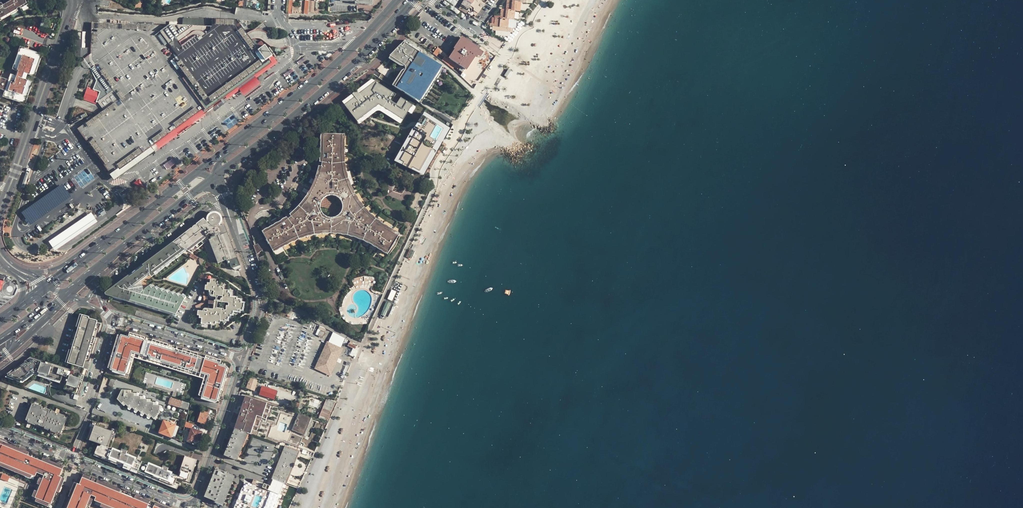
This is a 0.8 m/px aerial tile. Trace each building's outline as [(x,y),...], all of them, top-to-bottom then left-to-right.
[(3,7),(2,5),(1,4),(0,4),(0,20),(27,5),(24,0),(9,0),(11,2),(3,7)] [(135,8),(141,9),(143,1),(139,0),(138,0),(135,8)] [(239,7),(247,9),(247,0),(244,0),(243,2),(241,2),(239,4),(239,7)] [(461,3),(459,7),(469,12),(472,5),(475,6),(479,0),(456,0),(461,3)] [(500,18),(513,21),(514,11),(519,12),(520,3),(530,2),(530,0),(513,0),(513,1),(507,0),(507,10),(501,9),(500,18)] [(513,21),(500,18),(495,18),(495,24),(492,24),(492,31),(510,33),(510,28),(515,28),(516,21),(513,21)] [(78,128),(116,180),(276,61),(265,46),(259,51),(251,39),(249,37),(246,33),(245,31),(248,29),(243,22),(240,25),(237,21),(184,20),(184,26),(92,23),(91,60),(113,91),(98,102),(104,110),(99,113),(78,128)] [(495,55),(465,35),(454,49),(456,51),(450,58),(438,47),(434,52),(438,55),(439,53),(443,57),(442,59),(454,69),(455,68),(463,73),(462,74),(467,78),(469,76),(469,78),(471,78),(473,75),(480,79),(495,55)] [(424,104),(446,69),(404,43),(391,57),(407,66),(408,71),(396,87),(405,93),(424,104)] [(3,91),(2,93),(4,98),(21,103),(25,101),(31,85),(28,80),(24,79),(25,74),(29,76),(35,74),(40,58),(37,53),(22,48),(16,50),(11,65),(13,70),(15,71),(14,75),(12,75),(7,77),(7,79),(0,76),(0,90),(3,91)] [(372,80),(342,103),(355,123),(378,106),(401,119),(412,106),(372,80)] [(89,83),(83,99),(96,104),(100,92),(93,89),(95,85),(89,83)] [(424,113),(393,163),(423,177),(451,129),(424,113)] [(343,134),(323,134),(323,148),(322,161),(319,175),(315,188),(305,203),(294,214),(279,224),(262,233),(272,250),(290,239),(305,233),(318,232),(335,232),(347,232),(360,237),(374,245),(388,254),(398,235),(389,231),(374,220),(361,208),(351,192),(343,173),(341,158),(343,134)] [(374,148),(363,142),(361,147),(372,153),(374,148)] [(62,184),(22,212),(31,225),(71,197),(62,184)] [(54,240),(48,244),(57,245),(63,241),(93,219),(99,215),(91,213),(84,218),(54,240)] [(205,221),(198,227),(205,237),(208,234),(212,234),(213,237),(211,237),(211,239),(225,233),(222,225),(220,225),(220,224),(220,222),(221,220),(220,218),(218,215),(216,214),(213,214),(211,215),(209,216),(208,218),(207,220),(208,222),(206,223),(205,221)] [(192,229),(191,229),(192,231),(205,221),(203,219),(196,225),(197,225),(196,226),(194,226),(193,227),(193,228),(192,229)] [(238,265),(231,268),(235,270),(241,268),(224,224),(222,225),(225,233),(238,265)] [(205,237),(198,227),(192,231),(203,245),(209,239),(211,239),(211,237),(213,237),(212,234),(208,234),(205,237)] [(184,234),(172,242),(174,244),(185,249),(187,251),(191,253),(203,245),(192,231),(191,229),(184,234)] [(238,265),(225,233),(211,239),(220,260),(226,258),(226,260),(228,264),(230,264),(231,268),(238,265)] [(220,260),(211,239),(209,239),(218,263),(226,260),(226,258),(220,260)] [(174,244),(172,242),(142,265),(144,267),(174,244)] [(111,296),(175,316),(184,300),(147,288),(139,293),(128,290),(149,274),(152,272),(153,273),(185,249),(174,244),(144,267),(142,265),(128,275),(129,277),(126,280),(124,278),(110,289),(111,296)] [(254,246),(257,254),(263,250),(258,244),(254,246)] [(187,251),(185,249),(153,273),(152,272),(149,274),(151,277),(187,251)] [(198,311),(198,315),(202,316),(201,324),(206,324),(206,323),(215,325),(216,321),(225,321),(225,320),(225,317),(228,317),(230,317),(230,315),(231,311),(240,312),(240,308),(243,308),(244,303),(241,303),(236,302),(237,300),(237,298),(230,297),(228,297),(228,290),(223,290),(219,289),(219,287),(219,285),(218,285),(215,284),(215,281),(215,280),(211,279),(210,286),(206,285),(205,290),(210,290),(210,294),(211,296),(212,296),(214,297),(214,294),(218,295),(218,296),(223,297),(222,301),(230,302),(230,306),(227,306),(226,311),(216,310),(216,311),(207,310),(207,312),(198,311)] [(147,288),(184,300),(186,296),(151,285),(147,288)] [(393,301),(396,291),(391,289),(387,299),(393,301)] [(196,306),(196,308),(204,304),(205,303),(206,300),(204,292),(203,292),(204,297),(204,299),(204,300),(203,301),(202,303),(201,303),(196,306)] [(72,338),(75,338),(74,340),(73,346),(72,347),(73,347),(72,351),(69,350),(65,362),(73,365),(71,370),(30,357),(11,371),(13,373),(6,378),(22,384),(32,376),(59,384),(60,381),(65,383),(64,386),(66,386),(65,390),(71,392),(71,394),(78,396),(83,380),(78,379),(79,375),(81,376),(82,376),(84,376),(86,371),(83,370),(84,370),(82,369),(85,360),(88,361),(97,330),(95,329),(97,321),(88,319),(89,317),(82,315),(79,328),(77,332),(76,333),(74,332),(72,338)] [(315,335),(322,338),(325,328),(319,326),(315,335)] [(124,376),(125,374),(128,375),(133,358),(203,379),(198,396),(201,396),(201,397),(214,401),(216,402),(217,401),(226,369),(227,368),(219,366),(220,363),(204,359),(203,358),(198,357),(197,356),(181,352),(180,352),(175,350),(173,349),(167,348),(166,347),(151,343),(150,343),(145,341),(143,341),(128,336),(128,338),(120,335),(120,337),(110,369),(110,371),(112,371),(114,372),(114,373),(124,376)] [(110,369),(120,337),(117,336),(107,369),(110,369)] [(337,349),(326,343),(316,366),(327,372),(337,349)] [(226,369),(217,401),(219,401),(228,370),(226,369)] [(257,379),(251,377),(247,388),(257,391),(260,382),(257,381),(257,379)] [(276,392),(263,387),(260,395),(273,400),(276,392)] [(128,390),(121,390),(117,400),(121,404),(123,403),(128,407),(129,406),(132,408),(134,411),(136,408),(139,411),(141,413),(143,412),(145,414),(147,416),(149,415),(153,419),(159,414),(160,412),(160,405),(154,405),(154,403),(150,403),(147,402),(147,399),(141,399),(141,396),(135,396),(135,393),(128,393),(128,390)] [(245,395),(244,398),(225,454),(236,459),(247,433),(251,434),(257,417),(262,418),(267,403),(245,395)] [(189,403),(170,397),(168,404),(188,410),(189,403)] [(335,403),(327,400),(320,415),(328,418),(335,403)] [(34,406),(32,405),(26,421),(28,422),(29,421),(36,424),(35,425),(38,426),(38,425),(43,426),(42,428),(45,429),(45,428),(49,429),(48,430),(51,431),(51,430),(58,432),(58,434),(60,435),(67,418),(64,417),(64,419),(57,416),(57,415),(55,414),(54,415),(51,414),(51,412),(49,411),(48,412),(44,410),(42,409),(41,410),(34,407),(34,406)] [(147,429),(93,409),(91,413),(146,433),(147,429)] [(204,426),(205,424),(198,422),(201,410),(197,409),(193,422),(204,426)] [(201,410),(198,422),(205,424),(209,413),(201,410)] [(311,419),(300,414),(292,431),(303,436),(311,419)] [(157,432),(171,437),(175,426),(177,421),(175,420),(174,423),(170,422),(171,421),(168,420),(167,422),(164,421),(161,428),(159,427),(157,432)] [(87,440),(89,441),(94,425),(97,426),(98,424),(93,422),(87,440)] [(110,440),(113,432),(111,431),(97,426),(94,425),(89,441),(100,445),(108,447),(110,440)] [(192,428),(188,441),(192,442),(193,439),(200,440),(202,432),(192,428)] [(28,456),(29,453),(0,441),(0,445),(28,456)] [(60,477),(62,470),(41,461),(28,456),(0,445),(0,463),(32,476),(35,478),(36,473),(44,476),(35,498),(36,499),(49,504),(51,505),(56,492),(62,478),(60,477)] [(100,446),(98,445),(95,453),(174,486),(176,483),(177,479),(178,478),(100,446)] [(182,465),(178,476),(167,472),(169,468),(163,466),(162,469),(126,455),(128,451),(122,449),(120,452),(112,449),(112,450),(108,448),(108,447),(100,445),(100,446),(178,478),(177,479),(179,480),(184,466),(182,465)] [(285,447),(274,477),(286,481),(296,451),(285,447)] [(174,486),(95,453),(94,455),(177,489),(179,484),(176,483),(174,486)] [(185,456),(182,465),(184,466),(179,480),(188,482),(195,459),(185,456)] [(43,458),(41,461),(62,470),(64,467),(43,458)] [(195,459),(188,482),(190,483),(197,460),(195,459)] [(0,463),(0,467),(30,480),(32,476),(0,463)] [(216,469),(205,497),(222,504),(233,476),(226,474),(226,473),(216,469)] [(233,476),(222,504),(217,502),(217,504),(223,506),(235,477),(233,476)] [(65,479),(62,478),(56,492),(59,493),(65,479)] [(148,507),(149,505),(134,499),(120,493),(96,484),(94,483),(91,482),(89,481),(82,478),(79,485),(77,484),(68,507),(86,507),(88,505),(90,499),(91,496),(96,497),(94,501),(111,507),(151,507),(148,507)] [(285,483),(273,478),(269,487),(263,485),(262,488),(253,485),(247,484),(243,487),(240,492),(234,507),(274,507),(285,483)] [(97,481),(96,484),(120,493),(121,490),(97,481)] [(68,497),(72,498),(77,484),(74,483),(68,497)] [(135,496),(134,499),(149,505),(150,502),(135,496)] [(49,504),(36,499),(35,502),(48,507),(49,504)]
